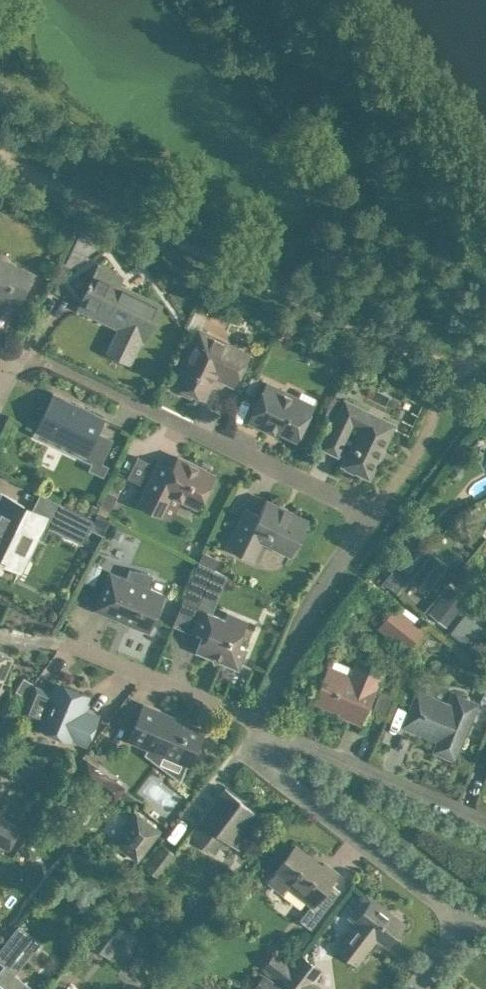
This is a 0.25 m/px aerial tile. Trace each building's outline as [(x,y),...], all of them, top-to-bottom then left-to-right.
[(81,232),(74,246),(86,252),(101,242),(81,232)] [(28,280),(31,273),(0,258),(0,301),(3,303),(8,292),(19,298),(28,280)] [(78,306),(80,307),(81,303),(121,323),(107,351),(129,362),(141,337),(144,339),(161,304),(119,283),(122,276),(99,264),(78,306)] [(193,311),(185,327),(196,332),(198,328),(204,316),(193,311)] [(243,367),(249,353),(198,328),(196,332),(172,383),(184,388),(184,393),(190,397),(195,393),(204,398),(215,376),(234,385),(243,367)] [(257,378),(251,375),(244,390),(254,395),(261,380),(257,378)] [(313,404),(266,382),(248,419),(269,429),(270,426),(297,438),(300,432),(312,438),(319,425),(306,419),(313,404)] [(51,439),(86,455),(105,418),(52,392),(32,433),(49,442),(51,439)] [(333,395),(324,415),(331,418),(340,399),(333,395)] [(395,424),(377,415),(344,399),(321,447),(337,454),(340,449),(347,453),(341,464),(369,478),(395,424)] [(131,474),(144,480),(154,458),(142,452),(131,474)] [(205,492),(214,474),(178,456),(173,466),(159,460),(150,478),(138,503),(160,514),(170,493),(198,506),(205,492)] [(107,490),(97,511),(107,515),(110,508),(111,509),(117,495),(107,490)] [(0,500),(0,560),(13,566),(21,551),(27,554),(37,534),(43,537),(50,522),(81,537),(91,517),(38,491),(30,508),(3,495),(0,500)] [(247,507),(238,525),(228,547),(235,550),(253,559),(253,558),(245,554),(254,535),(291,553),(308,519),(266,499),(259,513),(247,507)] [(86,500),(81,510),(93,515),(97,505),(86,500)] [(94,518),(89,528),(102,534),(109,519),(96,513),(94,518)] [(411,573),(409,575),(427,589),(448,563),(430,549),(429,549),(429,550),(411,573)] [(203,552),(199,561),(214,569),(219,559),(203,552)] [(199,561),(198,561),(182,601),(196,607),(213,568),(199,561)] [(163,593),(150,588),(153,574),(148,572),(130,568),(126,577),(109,571),(94,607),(120,618),(120,617),(132,621),(131,623),(148,630),(163,593)] [(449,585),(428,611),(447,627),(468,600),(449,585)] [(357,593),(354,597),(358,606),(367,602),(375,596),(367,588),(357,593)] [(228,611),(225,619),(201,608),(192,629),(202,633),(196,650),(238,667),(246,647),(238,644),(244,631),(248,619),(228,611)] [(422,629),(410,620),(394,608),(386,618),(395,625),(389,633),(408,647),(422,629)] [(465,612),(450,630),(467,643),(481,625),(465,612)] [(10,657),(0,653),(0,682),(10,657)] [(331,668),(328,667),(314,700),(362,720),(375,688),(374,688),(381,670),(358,660),(354,669),(334,660),(331,668)] [(86,743),(98,714),(82,708),(88,694),(56,681),(52,692),(35,685),(25,711),(41,718),(38,726),(70,738),(70,736),(86,743)] [(417,691),(411,705),(403,724),(438,738),(434,750),(454,758),(477,703),(452,692),(448,703),(417,691)] [(142,704),(135,722),(128,737),(189,763),(203,729),(142,704)] [(77,772),(102,790),(112,777),(87,758),(77,772)] [(238,848),(250,832),(262,816),(239,798),(240,797),(225,786),(189,833),(213,852),(224,837),(238,848)] [(136,814),(116,841),(137,857),(157,830),(136,814)] [(8,849),(21,826),(0,815),(0,845),(8,849)] [(158,876),(175,853),(162,844),(145,867),(158,876)] [(282,892),(288,885),(312,903),(299,919),(311,927),(340,889),(329,881),(337,872),(324,862),(321,865),(295,845),(273,873),(274,874),(268,881),(282,892)] [(338,948),(356,962),(364,950),(362,949),(374,933),(388,944),(404,923),(365,893),(353,909),(360,914),(356,919),(359,921),(338,948)] [(108,912),(87,939),(110,957),(115,951),(125,959),(126,957),(135,945),(137,944),(134,941),(137,937),(130,931),(131,930),(108,912)] [(44,945),(19,925),(12,934),(38,954),(44,945)] [(263,967),(280,980),(291,965),(274,952),(263,967)] [(291,965),(282,978),(296,988),(322,988),(312,981),(321,969),(300,953),(291,965)] [(3,964),(0,968),(0,988),(36,988),(3,964)] [(264,975),(255,986),(258,988),(282,988),(264,975)]
